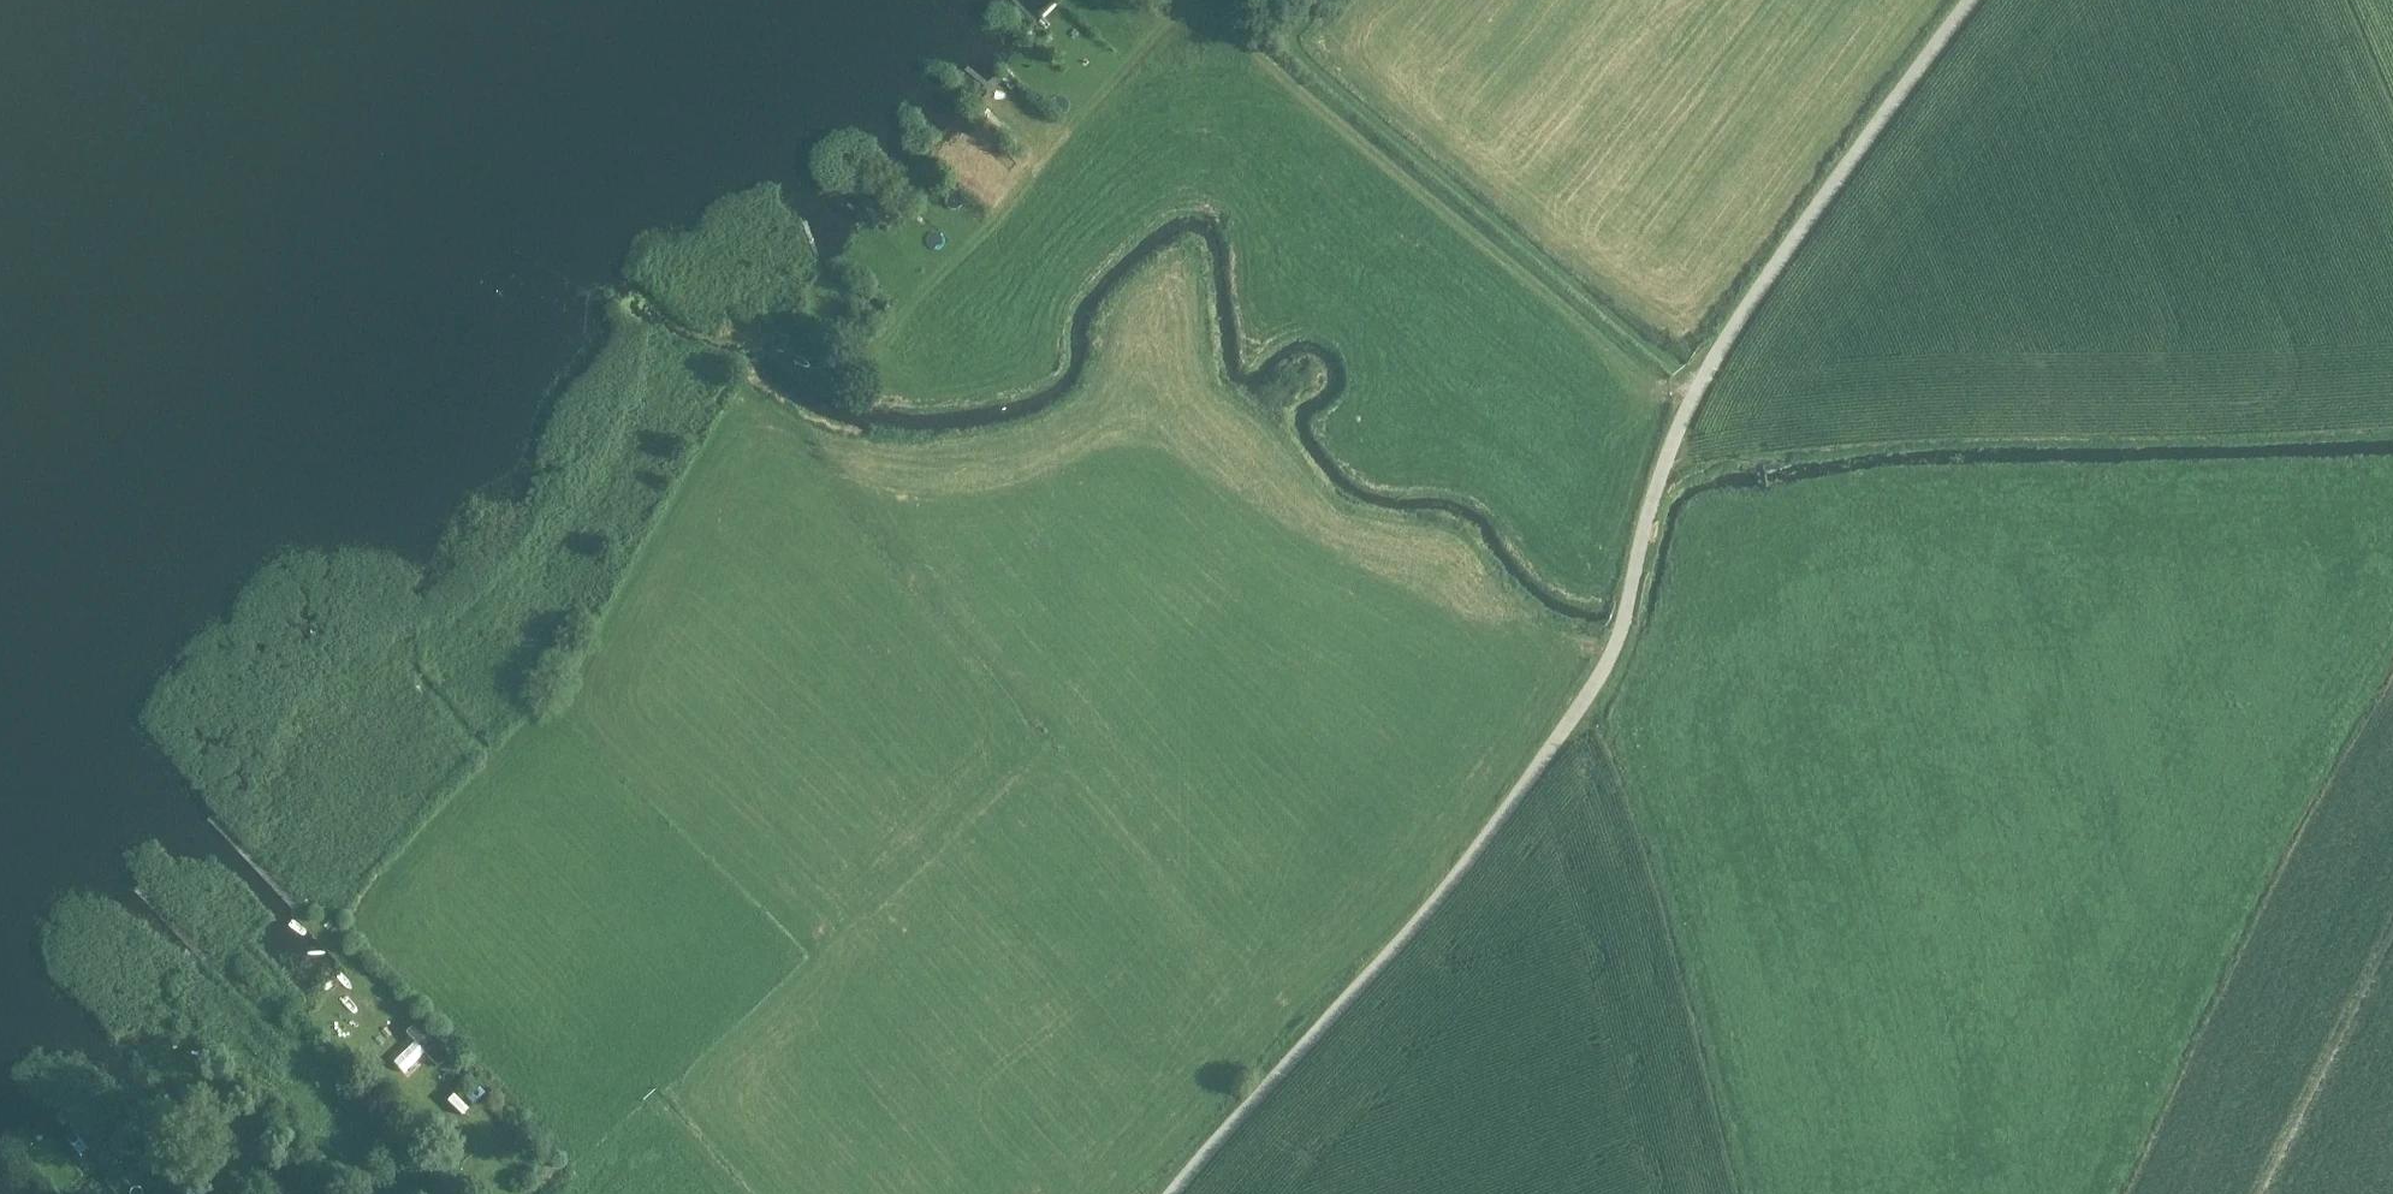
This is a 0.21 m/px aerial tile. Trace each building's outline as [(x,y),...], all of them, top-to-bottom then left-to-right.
[(1250,10),(1238,0),(1232,6),(1244,17),(1250,10)]
